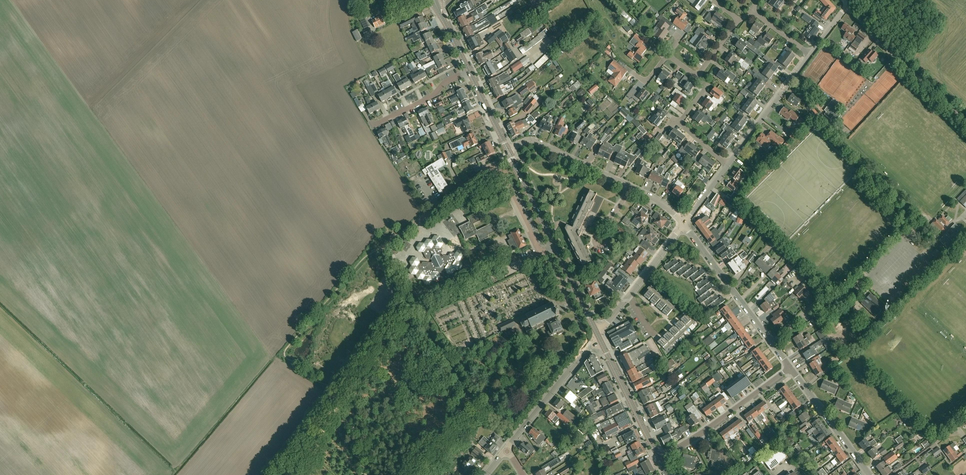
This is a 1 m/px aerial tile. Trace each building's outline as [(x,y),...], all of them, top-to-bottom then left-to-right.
[(461,9),(454,12),(454,13),(456,15),(455,16),(456,18),(457,18),(457,19),(472,11),(475,9),(471,0),(467,2),(460,6),(461,9)] [(505,4),(500,7),(501,10),(506,7),(507,6),(514,2),(513,0),(512,0),(506,4),(505,4)] [(687,0),(693,4),(692,5),(699,10),(706,0),(687,0)] [(769,3),(776,9),(782,0),(787,4),(789,0),(771,0),(769,3)] [(815,13),(813,16),(820,22),(823,18),(826,20),(836,8),(829,0),(820,0),(827,7),(826,8),(826,7),(822,13),(817,10),(815,13)] [(457,20),(459,24),(473,17),(478,15),(483,12),(481,8),(476,10),(476,11),(471,14),(471,15),(466,18),(465,16),(457,20)] [(677,13),(680,15),(674,23),(683,31),(688,24),(683,20),(687,15),(679,9),(676,13),(677,14),(677,13)] [(507,10),(491,17),(494,23),(510,16),(507,10)] [(717,13),(714,16),(709,12),(704,19),(709,23),(712,19),(722,26),(723,26),(724,26),(726,24),(726,23),(725,23),(727,20),(717,13)] [(805,14),(803,17),(802,18),(812,25),(804,35),(811,40),(815,34),(819,30),(816,28),(818,24),(805,14)] [(473,17),(459,24),(461,29),(469,25),(468,22),(473,20),(474,21),(476,20),(476,19),(479,17),(478,15),(473,17)] [(661,15),(658,18),(669,26),(671,28),(673,24),(661,15)] [(381,16),(372,21),(376,28),(384,23),(381,16)] [(402,23),(399,25),(401,28),(401,27),(403,26),(415,20),(417,23),(413,25),(411,26),(413,29),(418,26),(425,23),(422,17),(417,19),(416,16),(414,17),(402,23)] [(364,17),(360,19),(364,28),(368,26),(364,17)] [(462,30),(464,34),(478,27),(488,21),(487,18),(473,26),(473,25),(470,26),(462,30)] [(657,20),(660,22),(657,26),(660,29),(654,37),(662,42),(669,33),(666,30),(669,26),(658,18),(657,20)] [(478,27),(464,34),(467,39),(474,35),(473,32),(478,30),(479,30),(490,24),(488,21),(478,27)] [(754,26),(752,29),(749,33),(758,39),(763,33),(760,31),(762,27),(759,25),(759,24),(756,22),(753,26),(754,26)] [(413,29),(412,29),(413,32),(417,30),(416,30),(420,29),(421,32),(428,28),(425,23),(418,26),(413,29)] [(842,29),(841,29),(845,32),(844,32),(846,33),(843,36),(844,37),(843,38),(843,39),(846,41),(847,41),(848,40),(851,42),(855,37),(852,35),(854,31),(852,30),(852,29),(845,24),(844,26),(843,26),(842,28),(842,29)] [(365,38),(373,34),(370,28),(362,31),(365,38)] [(521,35),(515,39),(518,43),(524,39),(532,34),(528,28),(520,34),(521,35)] [(704,32),(700,28),(696,33),(699,36),(693,44),(700,49),(703,51),(704,48),(705,49),(709,43),(706,41),(708,39),(702,35),(704,32)] [(356,41),(363,39),(360,30),(354,32),(356,41)] [(522,48),(525,52),(546,36),(543,31),(538,35),(522,48)] [(866,37),(859,32),(856,37),(863,42),(866,37)] [(411,36),(407,38),(408,41),(413,38),(418,36),(417,33),(411,36)] [(422,34),(418,36),(413,38),(414,42),(420,39),(422,44),(426,42),(433,38),(430,33),(423,36),(422,34)] [(494,34),(487,40),(490,44),(496,39),(497,38),(496,38),(498,36),(499,36),(497,33),(494,35),(494,34)] [(499,36),(498,36),(503,43),(508,39),(504,33),(499,36)] [(475,36),(467,40),(470,45),(481,39),(479,34),(475,36)] [(556,45),(553,47),(534,65),(538,69),(549,59),(550,59),(557,53),(556,52),(566,45),(565,43),(571,39),(567,34),(559,41),(560,42),(556,45)] [(631,51),(627,56),(632,59),(634,57),(640,62),(643,58),(641,57),(647,49),(641,45),(645,41),(636,34),(635,35),(632,40),(631,40),(630,42),(635,47),(636,47),(639,49),(636,54),(631,51)] [(762,35),(757,42),(762,46),(765,42),(769,45),(774,38),(767,34),(765,37),(762,35)] [(433,38),(426,42),(429,47),(436,44),(433,38)] [(470,46),(469,46),(471,51),(472,50),(473,51),(480,47),(484,45),(482,41),(481,39),(470,45),(470,46)] [(742,51),(747,45),(740,40),(738,43),(737,43),(736,43),(735,44),(735,45),(736,46),(742,51)] [(761,52),(750,43),(748,46),(754,51),(754,52),(759,55),(761,52)] [(849,47),(855,52),(858,47),(853,43),(849,47)] [(429,47),(429,48),(425,49),(426,52),(430,50),(432,53),(438,50),(438,49),(440,49),(438,46),(437,46),(436,44),(429,47)] [(787,47),(785,50),(787,52),(784,57),(791,62),(795,57),(791,54),(792,51),(787,47)] [(510,48),(506,51),(504,52),(508,57),(514,53),(510,48)] [(869,50),(861,59),(866,63),(868,60),(871,62),(872,62),(872,63),(873,63),(874,63),(875,62),(875,61),(875,60),(875,59),(877,56),(875,54),(875,53),(875,52),(875,51),(874,51),(873,51),(873,52),(872,51),(872,52),(869,50)] [(484,55),(483,53),(475,56),(478,62),(493,54),(492,51),(484,55)] [(514,53),(508,57),(511,62),(517,58),(514,53)] [(441,54),(434,58),(435,60),(426,65),(422,60),(419,62),(423,67),(425,69),(430,67),(433,65),(437,63),(443,60),(441,54)] [(493,54),(478,62),(480,66),(487,62),(491,61),(490,59),(494,56),(493,54)] [(735,54),(733,57),(730,54),(725,60),(732,65),(734,61),(737,64),(741,59),(735,54)] [(766,69),(767,69),(773,74),(775,72),(776,73),(778,70),(777,69),(773,66),(775,63),(765,55),(761,60),(765,63),(766,62),(769,64),(768,65),(766,69)] [(526,57),(520,61),(511,67),(515,73),(523,66),(527,63),(530,61),(527,57),(526,57)] [(791,62),(784,57),(780,62),(777,60),(775,63),(780,67),(782,65),(787,68),(791,62)] [(624,69),(627,65),(620,59),(617,64),(614,62),(609,69),(615,73),(609,81),(616,86),(627,72),(624,69)] [(443,60),(437,63),(433,65),(430,67),(431,70),(434,68),(436,71),(437,70),(439,73),(443,71),(442,68),(446,66),(443,60)] [(485,72),(497,65),(498,65),(496,62),(494,62),(493,62),(492,61),(483,66),(484,68),(483,70),(485,72)] [(416,72),(417,74),(421,80),(427,76),(423,71),(425,69),(423,67),(418,69),(414,63),(412,64),(414,68),(415,69),(416,72)] [(553,63),(548,67),(555,76),(563,69),(560,66),(557,68),(553,63)] [(528,74),(536,68),(533,64),(525,71),(528,74)] [(497,65),(485,72),(486,75),(488,75),(489,77),(497,73),(495,71),(500,69),(497,65)] [(763,67),(761,69),(764,71),(762,74),(759,71),(756,74),(758,75),(763,79),(765,77),(769,80),(773,74),(767,69),(766,69),(763,67)] [(415,83),(421,80),(417,74),(416,72),(415,69),(414,68),(412,70),(414,73),(413,73),(415,75),(411,77),(415,83)] [(732,80),(735,76),(727,70),(725,72),(721,70),(717,76),(725,82),(728,78),(732,80)] [(664,71),(659,77),(664,81),(665,82),(668,85),(672,80),(668,77),(670,75),(664,71)] [(406,88),(402,82),(398,74),(394,76),(398,84),(397,85),(401,91),(406,88)] [(510,76),(508,74),(499,78),(498,77),(488,82),(490,86),(506,78),(509,77),(510,76)] [(758,75),(755,79),(752,83),(754,85),(761,90),(765,85),(761,82),(763,79),(758,75)] [(685,76),(681,82),(680,83),(684,86),(683,88),(686,90),(685,91),(689,94),(692,91),(691,90),(693,87),(690,84),(693,81),(685,76)] [(492,90),(503,85),(503,84),(499,86),(499,85),(507,80),(510,78),(509,77),(506,78),(490,86),(492,90)] [(408,79),(402,82),(406,88),(411,85),(408,79)] [(577,82),(570,88),(573,92),(581,86),(577,82)] [(754,85),(752,83),(750,82),(747,85),(743,90),(748,93),(751,95),(753,93),(757,96),(761,90),(754,85)] [(383,93),(387,99),(388,99),(388,100),(389,100),(391,99),(391,98),(390,97),(392,96),(386,86),(384,83),(382,84),(384,88),(386,91),(383,93)] [(503,84),(503,85),(492,90),(494,94),(512,85),(511,83),(504,86),(503,84)] [(391,84),(386,86),(392,96),(397,93),(394,87),(393,87),(391,84)] [(513,88),(512,85),(494,94),(496,98),(507,93),(506,91),(513,88)] [(596,85),(589,91),(591,95),(599,88),(596,85)] [(375,93),(371,86),(367,88),(372,97),(375,95),(375,93)] [(521,95),(529,90),(526,86),(519,92),(521,95)] [(681,97),(683,94),(676,88),(671,94),(675,97),(673,100),(679,105),(684,99),(681,97)] [(714,100),(718,104),(719,104),(724,99),(721,96),(723,94),(715,88),(711,94),(716,98),(714,100)] [(449,99),(451,101),(466,94),(465,92),(465,91),(464,90),(463,89),(456,93),(457,95),(449,99)] [(631,89),(627,94),(631,97),(637,102),(639,99),(643,102),(649,94),(643,90),(640,93),(639,94),(636,92),(637,91),(635,92),(631,89)] [(382,102),(387,99),(383,93),(382,90),(379,91),(380,94),(378,96),(382,102)] [(751,95),(748,93),(745,97),(749,100),(746,104),(753,109),(757,104),(753,101),(755,98),(751,95)] [(467,96),(466,94),(451,101),(452,104),(460,100),(461,102),(468,99),(468,98),(468,96),(467,96)] [(652,100),(656,103),(660,97),(656,94),(652,100)] [(796,106),(800,100),(792,94),(788,100),(796,106)] [(526,105),(522,110),(527,114),(531,109),(537,101),(539,98),(535,95),(533,98),(532,97),(526,105)] [(370,114),(375,112),(372,105),(368,97),(365,98),(369,106),(366,108),(370,114)] [(503,104),(503,105),(505,108),(506,108),(506,109),(507,109),(509,107),(513,105),(515,108),(518,106),(520,105),(522,104),(523,103),(520,97),(517,99),(515,97),(513,98),(512,98),(510,99),(510,98),(503,103),(503,104)] [(361,100),(359,101),(357,98),(354,100),(358,107),(364,105),(361,100)] [(710,102),(707,99),(702,105),(709,110),(711,107),(714,109),(718,104),(714,100),(712,99),(710,102)] [(463,106),(457,109),(459,111),(471,105),(470,103),(471,103),(470,101),(469,101),(462,104),(463,106)] [(372,105),(375,112),(380,109),(377,102),(372,105)] [(828,106),(824,111),(826,112),(824,115),(831,120),(832,117),(837,120),(838,121),(840,118),(839,117),(841,115),(836,112),(838,110),(829,103),(828,106)] [(753,109),(746,104),(743,108),(741,106),(738,110),(740,111),(743,114),(744,111),(749,115),(753,109)] [(471,105),(459,111),(457,112),(458,115),(466,112),(467,114),(474,110),(474,109),(473,107),(472,107),(471,105)] [(511,110),(508,112),(511,117),(518,113),(516,110),(519,108),(518,106),(515,108),(511,110)] [(658,112),(655,116),(662,121),(666,115),(662,112),(664,110),(659,106),(655,110),(658,112)] [(428,122),(429,126),(434,124),(431,118),(432,117),(431,114),(429,115),(426,108),(422,110),(428,122)] [(799,117),(791,111),(790,113),(784,108),(783,109),(782,108),(781,109),(779,111),(780,112),(780,113),(780,114),(788,120),(790,118),(795,122),(799,117)] [(814,119),(819,114),(814,108),(810,112),(813,115),(812,116),(811,115),(809,118),(811,121),(813,119),(814,119)] [(620,112),(626,118),(629,114),(623,109),(620,112)] [(429,126),(428,122),(422,110),(417,112),(421,119),(422,118),(427,127),(429,126)] [(745,115),(743,114),(740,111),(736,116),(739,117),(736,121),(743,126),(747,121),(743,118),(745,115)] [(697,113),(692,119),(699,123),(701,120),(705,123),(707,121),(709,118),(709,117),(707,116),(702,112),(700,115),(697,113)] [(725,114),(719,121),(722,123),(728,116),(725,114)] [(529,124),(534,119),(531,115),(525,121),(529,124)] [(658,126),(662,121),(655,116),(653,118),(650,117),(648,119),(658,126)] [(451,123),(448,117),(442,119),(445,126),(451,123)] [(467,117),(456,123),(458,128),(461,126),(464,132),(466,131),(467,132),(469,131),(469,130),(471,129),(468,123),(470,122),(467,117)] [(547,117),(546,120),(543,119),(539,126),(543,128),(543,129),(547,130),(547,131),(549,132),(550,132),(553,126),(549,124),(552,119),(547,117)] [(554,129),(557,130),(555,135),(561,137),(563,133),(565,134),(567,130),(565,129),(562,128),(565,123),(562,122),(564,119),(560,117),(558,122),(554,129)] [(409,124),(405,118),(401,120),(407,132),(410,138),(415,135),(412,129),(411,130),(410,127),(409,128),(407,125),(409,124)] [(633,119),(631,122),(637,128),(640,125),(633,119)] [(407,132),(401,120),(397,122),(400,129),(402,128),(404,134),(407,132)] [(509,132),(523,125),(522,121),(515,124),(514,122),(506,126),(509,132)] [(586,124),(585,123),(583,121),(570,132),(574,134),(571,142),(577,145),(581,137),(578,136),(579,133),(577,132),(586,124)] [(744,127),(743,127),(743,126),(736,121),(734,124),(732,123),(731,123),(729,125),(728,124),(726,126),(728,127),(733,131),(735,129),(739,132),(741,129),(742,130),(744,127)] [(721,128),(724,131),(720,135),(724,138),(731,143),(735,137),(731,134),(733,131),(728,127),(726,126),(724,124),(721,128)] [(525,127),(523,125),(509,132),(512,137),(520,134),(518,130),(525,127)] [(647,132),(641,125),(638,128),(644,135),(647,132)] [(385,128),(381,130),(387,142),(390,141),(387,135),(388,135),(385,128)] [(672,138),(675,140),(680,133),(674,129),(671,133),(667,130),(663,135),(670,140),(672,138)] [(792,140),(798,134),(794,129),(788,135),(792,140)] [(387,142),(381,130),(377,132),(380,139),(381,138),(385,146),(388,145),(387,142)] [(757,141),(757,142),(756,143),(757,145),(760,147),(761,147),(763,146),(766,149),(770,143),(778,149),(785,141),(779,136),(778,137),(776,135),(771,132),(767,137),(762,134),(757,141)] [(598,140),(602,142),(603,141),(607,135),(603,133),(598,140)] [(686,137),(680,133),(675,140),(678,143),(677,145),(681,148),(684,145),(685,143),(682,142),(686,137)] [(463,137),(453,142),(456,148),(463,145),(476,139),(476,138),(477,138),(476,136),(475,136),(474,136),(473,134),(470,136),(470,135),(469,134),(467,135),(466,136),(467,137),(466,137),(464,139),(463,137)] [(586,147),(590,140),(592,137),(588,135),(586,138),(585,137),(581,144),(586,147)] [(720,135),(723,138),(721,141),(718,140),(715,144),(720,148),(723,145),(727,148),(731,143),(724,138),(720,135)] [(592,137),(590,140),(586,147),(591,150),(597,140),(592,137)] [(456,148),(457,149),(458,150),(459,150),(460,150),(464,148),(467,146),(468,149),(471,147),(478,144),(477,142),(478,140),(477,139),(476,139),(463,145),(456,148)] [(485,151),(492,147),(490,142),(483,145),(482,144),(479,146),(480,149),(483,147),(485,151)] [(684,145),(681,148),(680,150),(684,153),(686,151),(690,154),(695,147),(689,142),(686,146),(684,145)] [(608,148),(603,157),(609,160),(614,150),(616,152),(619,145),(617,144),(613,147),(610,144),(608,148)] [(399,154),(398,152),(399,151),(397,146),(391,149),(393,154),(395,158),(397,156),(397,155),(399,154)] [(603,157),(608,148),(602,146),(598,155),(603,157)] [(492,147),(485,151),(487,155),(484,156),(483,155),(480,157),(482,161),(485,159),(488,158),(488,156),(495,153),(492,147)] [(701,151),(695,147),(690,154),(693,156),(692,159),(696,162),(699,158),(700,157),(697,155),(701,151)] [(665,158),(670,152),(667,149),(661,155),(665,158)] [(642,152),(638,157),(642,160),(647,153),(644,150),(643,150),(642,152)] [(442,158),(444,160),(448,158),(448,157),(447,156),(446,154),(445,153),(445,152),(440,155),(441,155),(438,156),(439,160),(442,158)] [(619,154),(616,159),(614,163),(620,165),(624,156),(619,154)] [(671,159),(676,164),(679,160),(674,155),(671,159)] [(701,160),(699,158),(696,162),(695,163),(699,166),(701,164),(705,167),(710,160),(704,155),(701,160)] [(630,159),(624,156),(620,165),(626,168),(630,159)] [(442,158),(439,160),(422,171),(425,176),(427,174),(440,194),(443,192),(441,190),(448,185),(438,170),(446,165),(444,160),(442,158)] [(645,163),(639,160),(636,167),(639,168),(636,173),(644,176),(645,174),(648,175),(651,169),(648,167),(647,169),(643,167),(645,163)] [(716,164),(710,160),(705,167),(708,170),(707,172),(709,173),(716,164)] [(419,171),(417,168),(420,167),(417,162),(407,167),(411,175),(419,171)] [(649,179),(655,182),(660,171),(663,168),(660,166),(656,173),(653,171),(649,179)] [(663,168),(660,171),(655,182),(661,185),(664,179),(663,178),(664,176),(662,175),(665,169),(664,168),(663,168)] [(732,173),(730,176),(734,179),(731,183),(730,182),(727,186),(734,191),(737,187),(735,185),(739,179),(739,178),(743,173),(737,168),(733,174),(732,173)] [(664,179),(661,185),(667,188),(670,181),(667,179),(670,174),(667,173),(664,179)] [(683,184),(678,180),(672,187),(675,189),(673,192),(679,197),(683,191),(680,188),(683,184)] [(567,225),(565,229),(566,231),(570,239),(568,240),(573,249),(577,258),(580,264),(581,263),(583,265),(583,266),(592,261),(587,252),(585,248),(584,246),(583,244),(580,237),(581,235),(583,230),(585,231),(588,225),(591,226),(592,225),(592,224),(593,224),(593,223),(594,223),(594,222),(594,221),(594,219),(595,218),(596,216),(597,214),(600,207),(604,199),(601,198),(596,195),(597,194),(590,190),(589,194),(588,195),(586,194),(585,198),(583,197),(582,199),(581,202),(582,203),(580,207),(579,206),(578,207),(576,210),(578,211),(576,215),(574,215),(574,216),(572,219),(574,220),(572,224),(572,225),(571,227),(569,226),(567,225)] [(726,196),(733,201),(738,195),(734,192),(731,196),(728,194),(726,196)] [(715,207),(720,197),(716,194),(709,203),(715,207)] [(730,199),(726,203),(733,208),(734,206),(736,203),(733,201),(730,199)] [(639,212),(636,210),(634,212),(637,215),(645,221),(648,217),(646,214),(648,211),(643,207),(639,212)] [(732,214),(730,218),(734,221),(740,212),(737,209),(736,210),(734,208),(731,213),(732,214)] [(487,235),(495,232),(491,224),(477,231),(473,224),(485,218),(481,211),(467,218),(470,222),(459,227),(465,240),(477,234),(480,241),(488,237),(487,235)] [(655,224),(657,226),(664,217),(656,212),(652,217),(655,219),(653,223),(655,224)] [(631,222),(637,226),(639,223),(642,225),(645,221),(637,215),(631,222)] [(938,219),(937,221),(936,219),(929,226),(937,234),(941,230),(942,232),(945,229),(943,227),(945,225),(946,226),(950,222),(942,215),(938,219)] [(696,227),(697,227),(699,229),(703,225),(710,220),(706,216),(701,220),(695,224),(696,225),(695,225),(695,226),(696,227)] [(671,223),(664,217),(657,226),(661,229),(664,226),(667,228),(671,223)] [(712,223),(710,220),(703,225),(699,229),(702,233),(704,232),(705,233),(708,230),(706,227),(712,223)] [(640,233),(647,239),(654,231),(649,227),(647,230),(644,228),(640,233)] [(706,239),(717,231),(715,228),(710,232),(708,230),(705,233),(704,232),(702,233),(703,234),(706,239)] [(523,239),(522,236),(519,230),(511,233),(512,234),(509,236),(511,240),(508,241),(511,247),(513,245),(515,249),(519,248),(519,249),(526,245),(523,239)] [(656,233),(654,231),(647,239),(655,245),(659,239),(655,237),(658,234),(656,233)] [(716,240),(716,241),(720,238),(720,237),(718,234),(719,233),(717,231),(706,239),(708,241),(707,242),(708,244),(709,244),(710,243),(710,244),(716,240)] [(420,243),(417,247),(419,252),(424,252),(426,253),(425,255),(427,259),(432,260),(433,262),(431,263),(423,263),(422,265),(419,263),(420,263),(418,258),(413,257),(410,262),(412,266),(409,270),(411,275),(416,275),(418,279),(423,280),(425,284),(430,284),(433,280),(437,281),(440,277),(438,273),(443,273),(446,269),(448,273),(452,274),(455,270),(470,271),(472,267),(464,249),(459,249),(455,255),(453,253),(451,254),(449,256),(444,256),(443,257),(440,255),(442,252),(441,248),(443,244),(442,241),(440,237),(435,236),(432,240),(427,240),(424,244),(420,243)] [(719,254),(730,246),(730,245),(729,243),(728,243),(727,244),(723,238),(716,243),(718,247),(714,250),(715,251),(715,252),(716,253),(717,253),(718,255),(719,254)] [(772,248),(776,244),(772,239),(768,243),(772,248)] [(636,253),(644,259),(648,253),(641,248),(638,246),(637,248),(639,250),(636,253)] [(723,259),(727,256),(729,260),(738,253),(738,252),(736,250),(734,252),(732,249),(732,248),(731,246),(730,246),(719,254),(720,255),(720,256),(721,258),(722,258),(723,259)] [(394,247),(393,249),(389,251),(391,256),(395,254),(397,254),(399,252),(397,248),(394,247)] [(931,254),(934,257),(929,262),(933,266),(943,257),(939,252),(936,249),(931,254)] [(756,257),(758,254),(754,251),(752,254),(747,260),(751,263),(752,262),(756,257)] [(644,259),(636,253),(633,257),(631,256),(630,258),(638,264),(640,265),(644,259)] [(634,270),(638,264),(630,258),(626,254),(624,256),(629,259),(626,264),(634,270)] [(762,257),(755,263),(760,268),(767,262),(770,259),(765,254),(762,257)] [(727,265),(731,270),(738,265),(737,265),(741,262),(740,260),(741,259),(739,256),(734,260),(727,265)] [(789,262),(794,267),(798,263),(793,258),(789,262)] [(678,263),(676,259),(671,262),(670,261),(663,266),(667,271),(670,269),(677,264),(678,263)] [(767,262),(760,268),(766,274),(772,267),(775,263),(770,259),(767,262)] [(607,265),(603,270),(607,272),(610,268),(613,265),(609,262),(607,265)] [(685,265),(682,262),(678,265),(677,264),(670,269),(674,274),(677,272),(684,266),(685,265)] [(737,265),(738,265),(731,270),(735,276),(741,270),(746,267),(746,266),(744,264),(743,265),(741,262),(737,265)] [(634,270),(626,264),(624,267),(622,265),(620,267),(623,269),(622,269),(630,275),(634,270)] [(691,268),(689,264),(685,267),(684,266),(677,272),(680,276),(683,274),(690,269),(691,268)] [(698,270),(695,267),(691,270),(690,269),(683,274),(687,279),(690,277),(697,271),(698,270)] [(773,270),(768,275),(772,279),(777,274),(776,272),(779,269),(776,267),(773,270)] [(801,276),(806,272),(802,268),(797,272),(801,276)] [(623,277),(625,275),(618,269),(615,273),(619,277),(616,280),(624,286),(628,281),(623,277)] [(705,273),(702,269),(698,273),(697,271),(690,277),(693,282),(705,273)] [(603,270),(597,278),(599,282),(601,284),(604,280),(602,278),(607,272),(603,270)] [(772,279),(772,280),(772,281),(775,284),(776,283),(778,285),(783,280),(781,278),(784,275),(782,272),(780,275),(778,273),(777,274),(772,279)] [(711,281),(708,278),(704,281),(703,280),(696,285),(699,290),(704,287),(708,284),(711,281)] [(624,286),(616,280),(614,283),(610,280),(607,284),(614,289),(615,287),(620,291),(624,286)] [(596,301),(598,300),(603,297),(595,281),(585,286),(591,297),(593,295),(595,298),(596,301)] [(711,289),(708,285),(704,288),(704,287),(699,290),(696,292),(700,297),(704,294),(708,291),(711,289)] [(650,286),(643,293),(645,295),(644,296),(649,300),(650,299),(656,291),(650,286)] [(807,290),(802,286),(794,293),(799,298),(807,290)] [(656,304),(662,297),(656,291),(650,299),(651,300),(650,301),(655,305),(656,304)] [(711,296),(712,295),(709,292),(705,295),(704,294),(700,297),(697,299),(701,304),(704,302),(711,296)] [(766,302),(760,306),(765,313),(771,309),(768,305),(772,303),(774,301),(773,300),(775,299),(771,293),(764,300),(766,302)] [(871,293),(861,303),(875,317),(885,307),(871,293)] [(718,298),(716,294),(712,297),(711,296),(704,302),(707,306),(710,304),(717,299),(718,298)] [(661,311),(662,310),(662,309),(668,302),(662,297),(656,304),(657,306),(656,307),(661,311)] [(725,300),(722,297),(718,300),(717,299),(710,304),(714,309),(725,300)] [(668,302),(662,309),(662,310),(663,311),(662,312),(667,316),(675,307),(668,302)] [(526,316),(524,317),(525,320),(522,321),(522,320),(521,321),(522,321),(521,324),(522,326),(522,327),(523,327),(525,328),(526,330),(527,334),(534,331),(532,329),(536,327),(537,329),(543,326),(543,325),(545,324),(547,326),(548,326),(551,331),(547,332),(550,337),(558,333),(559,335),(563,333),(562,331),(563,330),(558,319),(556,316),(559,315),(558,311),(556,312),(557,311),(554,307),(552,304),(553,304),(553,303),(552,303),(551,303),(552,304),(547,306),(547,305),(546,306),(542,308),(541,308),(541,309),(537,311),(536,310),(536,311),(532,313),(531,313),(531,314),(526,316),(526,315),(526,316)] [(724,316),(725,316),(731,311),(727,306),(720,310),(716,313),(717,315),(721,312),(724,316)] [(783,321),(786,319),(783,316),(785,315),(781,309),(772,315),(774,318),(771,320),(775,326),(783,320),(783,321)] [(731,311),(725,316),(727,319),(725,320),(727,322),(729,322),(728,321),(732,319),(732,320),(735,317),(731,311)] [(682,321),(689,328),(695,322),(688,315),(686,317),(685,315),(681,320),(682,321)] [(739,323),(735,317),(732,320),(732,319),(728,321),(729,322),(727,322),(729,325),(731,324),(733,327),(739,323)] [(513,320),(506,324),(500,326),(502,331),(515,325),(513,320)] [(609,332),(607,332),(608,333),(609,336),(610,337),(613,342),(613,343),(616,348),(619,347),(621,352),(632,346),(632,345),(630,342),(632,341),(633,343),(635,342),(634,341),(639,338),(635,332),(636,332),(632,324),(631,325),(629,321),(628,322),(622,325),(621,325),(615,329),(614,329),(609,332)] [(683,333),(689,328),(682,321),(680,322),(679,321),(675,325),(676,327),(676,326),(683,333)] [(739,323),(733,327),(735,330),(734,331),(735,333),(737,332),(743,328),(739,323)] [(670,332),(677,339),(683,333),(676,326),(676,327),(675,328),(674,327),(669,331),(670,332)] [(747,333),(743,328),(737,332),(739,335),(738,336),(739,338),(740,337),(741,338),(744,336),(744,335),(747,333)] [(664,338),(665,338),(672,345),(677,339),(670,332),(669,334),(668,332),(663,337),(664,338)] [(745,343),(745,344),(751,339),(747,334),(747,333),(744,335),(744,336),(741,338),(740,339),(742,341),(743,340),(745,343)] [(800,335),(793,339),(797,345),(803,341),(800,335)] [(666,351),(672,345),(665,338),(664,338),(663,339),(662,338),(658,342),(666,351)] [(711,344),(707,338),(703,342),(707,347),(711,344)] [(751,339),(745,344),(748,347),(744,351),(745,352),(749,349),(755,344),(751,339)] [(803,341),(797,345),(800,350),(807,346),(805,343),(809,341),(808,341),(806,339),(803,341)] [(709,351),(718,345),(715,341),(706,347),(709,351)] [(803,354),(803,355),(807,360),(811,358),(814,356),(815,355),(817,354),(814,350),(815,349),(820,346),(819,345),(817,342),(812,346),(807,349),(806,350),(807,352),(803,354)] [(624,356),(620,358),(627,371),(637,366),(642,363),(645,361),(651,358),(652,357),(647,348),(645,345),(638,349),(637,349),(624,356)] [(758,348),(750,353),(752,355),(753,354),(755,357),(761,353),(758,348)] [(761,353),(755,357),(758,361),(757,361),(758,363),(765,358),(761,353)] [(603,371),(595,355),(592,355),(575,376),(583,382),(597,375),(596,375),(603,371)] [(826,362),(830,359),(828,357),(824,360),(822,361),(820,359),(816,361),(815,358),(809,362),(811,364),(809,365),(813,370),(826,362)] [(765,358),(758,363),(759,365),(760,364),(763,367),(769,363),(765,358)] [(663,365),(666,372),(673,368),(672,366),(675,364),(672,359),(668,361),(669,362),(663,365)] [(826,362),(813,370),(817,376),(822,372),(820,369),(824,367),(824,366),(827,364),(826,362)] [(645,363),(641,365),(637,367),(638,368),(635,369),(635,368),(627,372),(633,383),(658,370),(655,363),(651,365),(652,366),(647,368),(645,363)] [(769,363),(763,367),(765,370),(764,371),(765,373),(772,368),(769,363)] [(823,370),(825,374),(833,367),(830,364),(823,370)] [(668,378),(665,372),(660,375),(663,380),(668,378)] [(720,372),(713,376),(717,382),(723,378),(720,372)] [(599,386),(598,384),(600,383),(600,385),(608,381),(605,374),(597,377),(597,379),(595,380),(594,379),(592,381),(595,387),(595,386),(596,388),(598,387),(599,386)] [(647,386),(651,383),(648,376),(633,383),(637,391),(647,386)] [(739,379),(746,388),(750,384),(744,376),(739,379)] [(707,386),(708,386),(708,387),(715,382),(711,377),(704,382),(707,386)] [(741,391),(746,388),(739,379),(735,383),(741,391)] [(827,391),(831,383),(824,380),(820,389),(827,391)] [(598,394),(599,394),(611,387),(609,382),(601,386),(603,388),(599,390),(598,387),(596,388),(595,389),(593,390),(594,390),(592,392),(594,397),(598,394)] [(741,391),(735,383),(730,386),(736,395),(741,391)] [(838,386),(831,383),(827,391),(834,394),(838,386)] [(783,395),(789,390),(786,385),(778,391),(780,393),(781,392),(783,395)] [(589,386),(577,395),(582,399),(586,396),(592,392),(594,390),(593,390),(590,388),(589,386)] [(732,398),(736,395),(730,386),(725,390),(732,398)] [(598,394),(599,397),(605,394),(607,396),(614,392),(611,387),(599,394),(598,394)] [(680,392),(676,387),(670,392),(674,396),(680,392)] [(641,399),(651,394),(650,391),(649,388),(645,389),(645,390),(638,393),(641,399)] [(572,403),(576,398),(577,399),(578,397),(575,394),(574,395),(566,389),(561,395),(572,403)] [(783,395),(785,398),(784,398),(786,401),(793,395),(789,390),(783,395)] [(683,392),(678,396),(680,400),(686,397),(683,392)] [(721,394),(720,392),(715,396),(717,399),(722,405),(727,402),(721,394)] [(607,398),(605,397),(600,399),(603,406),(608,404),(609,405),(618,401),(615,394),(607,398)] [(651,394),(641,399),(644,404),(651,401),(655,400),(653,397),(651,394)] [(790,404),(791,405),(797,400),(793,395),(786,401),(784,402),(779,406),(781,408),(786,404),(787,403),(788,402),(790,404)] [(559,399),(556,403),(555,402),(553,405),(554,405),(553,405),(559,409),(560,410),(561,409),(563,407),(565,408),(567,405),(564,403),(559,399)] [(713,400),(711,402),(717,409),(722,405),(717,399),(714,402),(713,400)] [(841,410),(845,402),(838,399),(834,407),(841,410)] [(801,406),(797,400),(791,405),(793,408),(792,409),(793,411),(801,406)] [(590,404),(591,405),(586,407),(591,416),(597,413),(594,408),(598,406),(595,401),(590,404)] [(759,405),(764,411),(767,409),(768,410),(770,409),(764,401),(759,405)] [(655,402),(653,404),(646,407),(648,413),(656,409),(661,406),(658,408),(655,402)] [(711,404),(707,406),(712,413),(717,409),(711,402),(710,403),(711,404)] [(852,405),(845,402),(841,410),(848,413),(852,405)] [(611,407),(611,408),(604,411),(608,419),(623,411),(619,403),(611,407)] [(702,405),(701,405),(701,404),(699,406),(707,416),(712,413),(707,406),(707,407),(706,404),(705,405),(706,407),(705,408),(702,405)] [(695,425),(699,422),(693,415),(698,412),(693,405),(687,410),(691,416),(686,419),(692,427),(695,424),(695,425)] [(762,420),(764,418),(761,414),(764,411),(759,405),(754,409),(759,416),(762,420)] [(661,406),(656,409),(648,413),(651,418),(661,413),(660,412),(663,410),(661,406)] [(762,420),(759,416),(754,409),(753,408),(751,410),(751,411),(749,413),(754,419),(756,417),(760,422),(762,420)] [(550,421),(551,420),(552,421),(552,422),(555,425),(559,421),(558,420),(560,418),(557,416),(550,410),(548,412),(547,411),(545,414),(546,415),(545,416),(548,418),(547,419),(550,421)] [(567,410),(563,415),(564,416),(567,419),(569,421),(572,423),(576,417),(571,413),(572,413),(567,410)] [(898,413),(903,421),(908,417),(903,410),(898,413)] [(795,415),(792,411),(786,416),(789,420),(795,415)] [(560,418),(561,420),(561,421),(566,425),(569,421),(567,419),(564,416),(563,415),(559,412),(557,416),(560,418)] [(598,418),(603,416),(601,412),(586,419),(588,424),(598,419),(598,418)] [(621,431),(621,430),(631,425),(624,412),(614,417),(616,420),(614,421),(613,418),(601,424),(606,434),(602,436),(605,441),(611,438),(610,436),(619,431),(620,432),(621,431)] [(801,428),(805,425),(807,423),(805,421),(809,418),(805,412),(798,418),(802,423),(798,425),(801,428)] [(744,416),(749,424),(751,422),(750,421),(754,419),(749,413),(744,416)] [(655,426),(665,420),(668,418),(666,415),(653,422),(655,426)] [(855,429),(859,421),(852,418),(848,426),(855,429)] [(740,419),(735,423),(739,429),(743,427),(744,428),(745,427),(740,419)] [(813,427),(808,431),(807,432),(809,435),(812,432),(823,425),(818,419),(812,424),(815,427),(814,428),(813,427)] [(665,420),(655,426),(657,430),(662,427),(670,423),(671,422),(669,420),(666,422),(665,420)] [(866,424),(859,421),(855,429),(862,432),(866,424)] [(666,434),(673,430),(671,425),(670,423),(662,427),(666,434)] [(739,429),(735,423),(730,427),(735,434),(737,433),(736,432),(739,429)] [(758,439),(759,439),(762,436),(758,432),(753,425),(750,428),(755,434),(758,439)] [(805,425),(801,428),(798,430),(800,433),(808,428),(805,425)] [(823,425),(812,432),(816,437),(815,438),(819,443),(830,435),(823,425)] [(735,434),(730,427),(725,431),(729,437),(733,434),(734,435),(735,434)] [(530,433),(529,434),(533,437),(533,438),(535,440),(534,441),(540,445),(545,437),(540,433),(540,434),(534,428),(531,431),(530,431),(529,432),(530,433)] [(674,430),(675,432),(674,432),(675,433),(670,435),(669,433),(661,438),(663,442),(681,432),(679,428),(674,430)] [(627,434),(626,434),(618,438),(621,443),(625,441),(627,444),(638,439),(634,431),(627,434)] [(726,439),(729,437),(725,431),(720,434),(725,442),(727,440),(726,439)] [(681,432),(663,442),(665,445),(673,441),(672,439),(677,437),(677,438),(680,436),(683,434),(682,434),(681,432)] [(776,440),(771,433),(767,436),(772,443),(776,440)] [(495,434),(492,438),(493,439),(496,442),(497,442),(500,438),(495,434)] [(482,439),(483,440),(495,450),(496,448),(496,449),(498,447),(498,446),(495,444),(496,442),(493,439),(491,442),(484,436),(482,439)] [(898,444),(902,442),(904,440),(901,436),(895,440),(898,444)] [(831,437),(825,442),(825,441),(821,444),(822,446),(826,443),(829,447),(836,442),(831,437)] [(493,452),(495,450),(483,440),(482,439),(479,443),(480,444),(482,446),(482,445),(486,448),(485,449),(491,454),(492,453),(492,454),(494,452),(493,452)] [(874,440),(870,442),(868,443),(865,440),(859,444),(864,450),(869,446),(871,448),(877,443),(874,440)] [(632,453),(642,448),(639,442),(628,448),(631,453),(632,453)] [(836,442),(829,447),(830,447),(832,450),(831,451),(832,453),(839,448),(836,442)] [(898,444),(893,447),(896,450),(904,444),(902,442),(898,444)] [(529,443),(527,446),(523,443),(519,448),(527,454),(529,451),(532,454),(536,449),(529,443)] [(957,450),(956,451),(953,448),(956,446),(954,443),(943,450),(948,457),(955,452),(957,450)] [(749,460),(753,458),(752,455),(757,452),(753,446),(748,450),(750,453),(746,456),(749,460)] [(474,450),(481,455),(483,452),(477,447),(474,450)] [(771,470),(789,456),(782,447),(763,461),(771,470)] [(940,447),(932,451),(935,456),(943,452),(940,447)] [(644,453),(642,448),(632,453),(631,453),(628,455),(631,461),(630,462),(629,461),(625,463),(628,468),(639,462),(637,458),(637,457),(644,453)] [(724,451),(720,451),(720,448),(715,448),(715,450),(711,449),(710,452),(708,451),(707,457),(710,458),(709,460),(712,460),(711,467),(715,468),(715,469),(719,470),(719,472),(723,473),(724,469),(729,470),(729,465),(728,465),(729,461),(726,460),(727,456),(723,455),(724,451)] [(839,448),(832,453),(834,455),(835,454),(837,457),(834,459),(843,453),(839,448)] [(887,452),(884,448),(879,451),(877,453),(874,448),(868,452),(873,459),(879,455),(881,454),(882,456),(887,452)] [(481,455),(474,450),(472,453),(478,459),(481,455)] [(957,450),(955,452),(948,457),(952,462),(962,454),(960,451),(958,453),(957,450)] [(880,472),(888,466),(887,464),(888,463),(889,465),(897,458),(893,452),(883,459),(884,461),(876,467),(880,472)] [(847,458),(843,453),(834,459),(837,463),(836,464),(837,466),(841,463),(847,458)] [(683,460),(694,463),(694,461),(694,459),(695,459),(696,457),(683,454),(682,458),(684,458),(683,460)] [(463,465),(462,467),(465,469),(466,468),(468,469),(472,465),(473,465),(476,461),(471,456),(468,460),(467,459),(466,459),(465,459),(464,460),(464,462),(465,462),(463,465)] [(638,469),(636,465),(628,469),(629,472),(636,469),(638,473),(638,472),(640,474),(647,474),(655,471),(649,460),(641,464),(642,467),(639,469),(639,468),(638,469)] [(683,460),(682,464),(682,466),(684,467),(693,469),(694,467),(694,466),(695,466),(696,463),(694,463),(683,460)] [(888,466),(880,472),(882,474),(888,474),(891,473),(891,472),(892,471),(894,473),(899,469),(903,466),(900,463),(894,468),(895,469),(892,471),(888,466)] [(927,464),(920,469),(924,474),(931,469),(927,464)] [(543,470),(536,474),(546,474),(547,474),(545,472),(550,468),(549,466),(543,470)] [(561,474),(562,474),(570,470),(568,467),(559,472),(561,474)]
